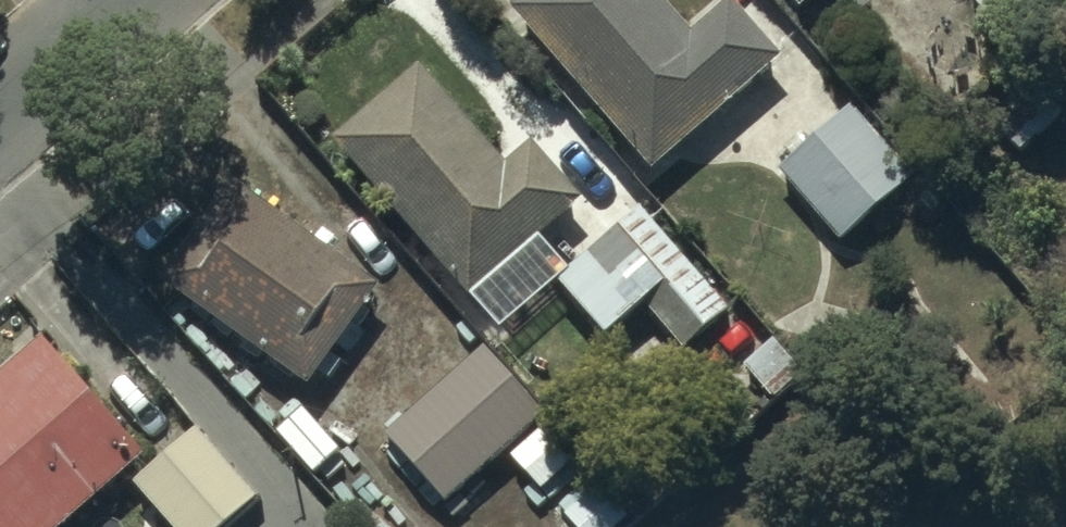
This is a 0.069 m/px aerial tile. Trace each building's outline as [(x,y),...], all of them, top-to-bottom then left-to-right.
[(511,9),(653,172),(784,60),(733,0),(691,36),(659,0),(521,0),(511,9)] [(798,8),(808,0),(791,0),(798,8)] [(331,141),(470,298),(499,333),(558,283),(603,336),(643,302),(683,349),(728,311),(642,209),(567,272),(539,238),(581,201),(530,143),(503,166),(415,67),(331,141)] [(850,109),(779,172),(841,241),(864,221),(875,234),(895,216),(886,206),(914,181),(850,109)] [(233,186),(163,284),(309,388),(379,289),(233,186)] [(0,379),(0,526),(62,526),(141,458),(40,344),(0,379)] [(385,434),(446,503),(543,419),(483,349),(385,434)] [(135,483),(172,526),(226,526),(258,500),(199,430),(135,483)] [(540,431),(508,458),(531,484),(522,492),(539,510),(579,475),(540,431)] [(577,526),(619,526),(628,520),(592,477),(559,505),(577,526)]
